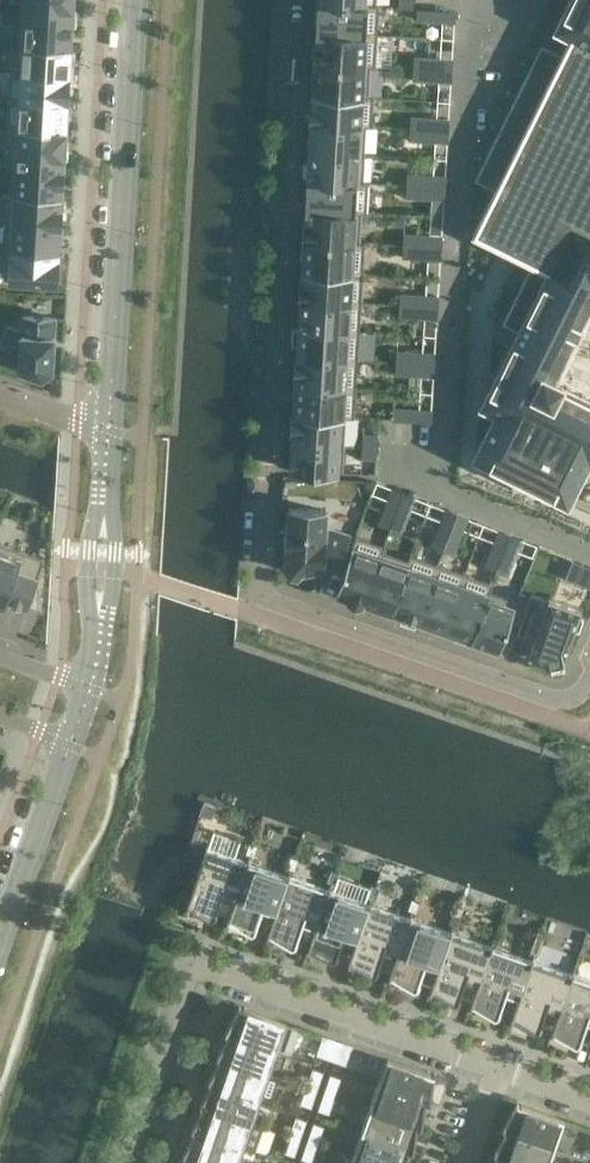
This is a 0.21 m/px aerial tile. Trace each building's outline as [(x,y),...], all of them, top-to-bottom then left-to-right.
[(73,0),(20,0),(19,19),(46,21),(47,5),(73,7),(73,0)] [(377,0),(319,0),(319,7),(379,10),(379,5),(376,5),(377,0)] [(413,0),(399,0),(398,8),(413,8),(413,0)] [(472,233),(533,263),(504,321),(519,329),(482,404),(496,412),(474,456),(567,503),(589,458),(589,398),(559,383),(575,352),(569,349),(589,306),(589,0),(570,0),(558,24),(572,32),(561,55),(542,45),(476,178),(495,187),(472,233)] [(70,48),(73,7),(47,5),(46,21),(19,19),(17,45),(70,48)] [(377,39),(379,10),(319,7),(317,36),(377,39)] [(431,21),(431,9),(417,8),(416,21),(431,21)] [(375,68),(377,39),(317,36),(316,44),(315,44),(314,61),(315,61),(315,64),(370,68),(370,67),(375,68)] [(16,72),(69,75),(70,48),(17,45),(16,71),(16,72)] [(428,69),(428,57),(414,57),(413,69),(428,69)] [(368,96),(370,68),(315,64),(314,93),(368,97),(368,96)] [(427,81),(428,69),(413,69),(413,81),(427,81)] [(68,88),(69,75),(16,72),(16,71),(10,71),(8,99),(67,102),(68,88)] [(372,128),(374,97),(368,96),(368,97),(314,93),(312,122),(366,126),(366,127),(372,128)] [(66,115),(67,102),(8,99),(7,126),(66,129),(66,115)] [(424,129),(425,117),(411,117),(410,129),(424,129)] [(364,155),(366,127),(366,126),(312,122),(310,151),(364,155)] [(64,155),(66,129),(7,126),(4,169),(10,169),(10,168),(37,169),(38,154),(64,155)] [(423,141),(424,129),(410,129),(409,141),(423,141)] [(362,182),(364,155),(310,151),(308,180),(362,184),(362,182)] [(62,197),(64,155),(38,154),(37,169),(10,168),(10,169),(9,192),(9,194),(62,197)] [(421,187),(421,174),(407,174),(406,186),(421,187)] [(367,213),(368,182),(362,182),(362,184),(308,180),(307,209),(361,212),(361,213),(367,213)] [(420,199),(421,187),(406,186),(406,198),(420,199)] [(7,221),(60,224),(62,197),(9,194),(9,192),(3,192),(1,222),(7,222),(7,221)] [(359,241),(361,213),(361,212),(307,209),(305,238),(359,241)] [(5,248),(59,251),(60,224),(7,221),(7,222),(5,248)] [(417,247),(418,235),(404,234),(403,246),(417,247)] [(363,271),(365,242),(359,242),(359,241),(305,238),(303,267),(363,271)] [(416,258),(417,247),(403,246),(402,258),(416,258)] [(57,282),(59,251),(5,248),(4,279),(57,282)] [(362,300),(363,271),(303,267),(302,284),(301,284),(300,296),(362,300)] [(414,306),(414,295),(400,294),(399,306),(414,306)] [(360,329),(362,300),(300,296),(300,298),(301,298),(300,325),(360,329)] [(413,318),(414,306),(399,306),(399,318),(413,318)] [(55,318),(22,316),(21,332),(7,327),(0,346),(0,359),(41,374),(51,368),(55,318)] [(358,358),(360,329),(300,325),(299,330),(292,329),(291,345),(298,345),(298,354),(358,358)] [(410,364),(411,352),(397,351),(396,363),(410,364)] [(357,387),(358,358),(298,354),(298,359),(296,359),(295,373),(297,373),(296,383),(357,387)] [(409,376),(410,364),(396,363),(395,375),(409,376)] [(355,419),(357,387),(296,383),(294,412),(346,415),(346,418),(355,419)] [(407,421),(407,409),(393,408),(392,420),(407,421)] [(344,444),(346,418),(346,415),(294,412),(294,416),(292,416),(291,430),(293,430),(292,441),(344,444)] [(377,447),(377,435),(363,434),(362,446),(377,447)] [(342,473),(344,444),(292,441),(290,470),(342,473)] [(376,459),(377,447),(362,446),(362,458),(376,459)] [(284,529),(284,543),(287,543),(286,560),(284,563),(297,574),(299,571),(323,566),(323,561),(338,566),(348,535),(325,527),(326,511),(289,508),(288,530),(284,529)] [(384,511),(378,524),(390,529),(395,516),(384,511)] [(395,516),(390,529),(401,533),(406,520),(395,516)] [(437,532),(432,545),(443,550),(448,537),(437,532)] [(355,536),(335,593),(348,597),(348,599),(361,603),(362,602),(364,602),(381,551),(382,551),(384,546),(355,536)] [(448,537),(443,550),(454,554),(459,541),(448,537)] [(3,605),(4,600),(26,608),(44,558),(0,542),(0,604),(3,605)] [(381,551),(364,602),(390,611),(408,560),(407,560),(382,551),(381,551)] [(490,553),(485,566),(496,571),(501,558),(490,553)] [(408,560),(390,611),(402,615),(400,622),(414,627),(417,621),(418,621),(437,564),(409,554),(407,560),(408,560)] [(501,558),(496,571),(507,575),(512,562),(501,558)] [(563,579),(589,590),(589,566),(571,559),(563,579)] [(437,564),(418,621),(445,630),(464,573),(437,564)] [(464,573),(445,630),(472,640),(489,591),(490,591),(493,582),(464,573)] [(489,591),(472,640),(499,649),(516,600),(490,591),(489,591)] [(530,594),(518,631),(535,637),(534,641),(529,655),(549,662),(550,662),(550,663),(553,662),(561,661),(564,660),(563,660),(563,659),(568,646),(573,631),(579,630),(583,619),(579,613),(581,609),(549,597),(548,600),(530,594)] [(205,840),(213,843),(217,832),(209,829),(205,840)] [(208,843),(186,907),(189,908),(189,906),(202,914),(206,914),(209,912),(210,909),(230,916),(248,862),(250,857),(248,857),(247,861),(208,848),(209,843),(208,843)] [(254,857),(257,846),(249,843),(245,854),(254,857)] [(290,857),(286,868),(294,871),(298,860),(290,857)] [(248,862),(230,916),(228,922),(229,922),(230,921),(243,928),(246,928),(249,926),(250,923),(270,930),(289,876),(290,871),(289,871),(287,875),(248,862)] [(335,885),(338,874),(330,871),(327,882),(335,885)] [(331,885),(329,885),(328,889),(289,876),(270,930),(268,936),(270,936),(270,935),(283,942),(287,942),(290,940),(291,937),(311,944),(329,890),(331,885)] [(375,899),(379,888),(371,885),(367,896),(375,899)] [(311,944),(309,950),(310,950),(311,949),(324,956),(328,956),(330,954),(331,951),(352,958),(370,904),(371,899),(370,899),(368,903),(329,890),(311,944)] [(416,913),(420,902),(411,899),(408,910),(416,913)] [(352,958),(350,964),(351,964),(352,963),(365,970),(368,970),(371,968),(372,965),(392,972),(410,918),(412,913),(410,913),(409,917),(370,904),(352,958)] [(457,927),(461,916),(452,913),(449,924),(457,927)] [(410,918),(392,972),(390,978),(392,978),(392,977),(405,984),(409,984),(412,982),(413,979),(433,986),(451,932),(453,927),(451,927),(450,931),(410,918)] [(537,931),(534,942),(542,944),(545,934),(537,931)] [(451,932),(433,986),(431,992),(433,992),(433,991),(446,998),(450,999),(452,996),(454,993),(474,1000),(492,946),(494,941),(492,941),(491,945),(451,932)] [(538,955),(542,944),(534,942),(530,952),(538,955)] [(474,1000),(472,1006),(473,1006),(474,1005),(487,1012),(490,1013),(493,1010),(494,1007),(514,1014),(533,960),(534,955),(533,955),(531,959),(492,946),(474,1000)] [(514,1014),(512,1020),(514,1020),(514,1019),(527,1026),(531,1027),(534,1024),(535,1021),(555,1028),(573,974),(575,969),(573,969),(572,973),(533,960),(514,1014)] [(555,1028),(553,1034),(554,1034),(555,1033),(568,1040),(571,1040),(574,1038),(575,1035),(589,1040),(589,980),(573,974),(555,1028)] [(240,1007),(238,1006),(229,1022),(233,1024),(229,1032),(291,1053),(291,1052),(290,1052),(297,1030),(299,1031),(299,1029),(286,1024),(286,1023),(240,1007)] [(225,1049),(220,1056),(269,1073),(277,1049),(290,1054),(291,1053),(229,1032),(220,1046),(225,1049)] [(332,1040),(321,1037),(315,1055),(326,1058),(332,1040)] [(350,1046),(339,1043),(333,1061),(344,1065),(350,1046)] [(269,1073),(220,1056),(212,1071),(216,1073),(212,1081),(260,1097),(269,1073)] [(431,1074),(387,1058),(378,1084),(423,1099),(424,1091),(429,1092),(431,1074)] [(311,1069),(305,1086),(315,1090),(321,1073),(311,1069)] [(329,1075),(323,1093),(333,1096),(339,1078),(329,1075)] [(208,1097),(204,1105),(252,1122),(260,1097),(212,1081),(204,1095),(208,1097)] [(423,1099),(378,1084),(370,1108),(415,1124),(416,1116),(421,1116),(423,1099)] [(309,1108),(315,1090),(305,1086),(298,1104),(309,1108)] [(323,1093),(317,1110),(327,1114),(333,1096),(323,1093)] [(510,1120),(506,1128),(555,1145),(564,1119),(518,1104),(515,1102),(506,1118),(510,1120)] [(252,1122),(204,1105),(196,1120),(200,1122),(196,1129),(243,1146),(252,1122)] [(415,1124),(370,1108),(361,1132),(407,1148),(408,1140),(413,1141),(415,1124)] [(294,1117),(288,1135),(299,1139),(305,1121),(294,1117)] [(312,1124),(306,1141),(316,1145),(322,1127),(312,1124)] [(529,1162),(548,1162),(555,1145),(506,1128),(498,1143),(502,1145),(498,1152),(529,1162)] [(187,1154),(214,1162),(238,1162),(243,1146),(196,1129),(187,1144),(191,1146),(187,1154)] [(361,1132),(353,1157),(371,1162),(405,1162),(407,1148),(361,1132)] [(292,1156),(299,1139),(288,1135),(282,1153),(292,1156)] [(310,1162),(316,1145),(306,1141),(300,1159),(310,1162)] [(498,1152),(492,1162),(529,1162),(498,1152)] [(187,1154),(182,1162),(214,1162),(187,1154)]
